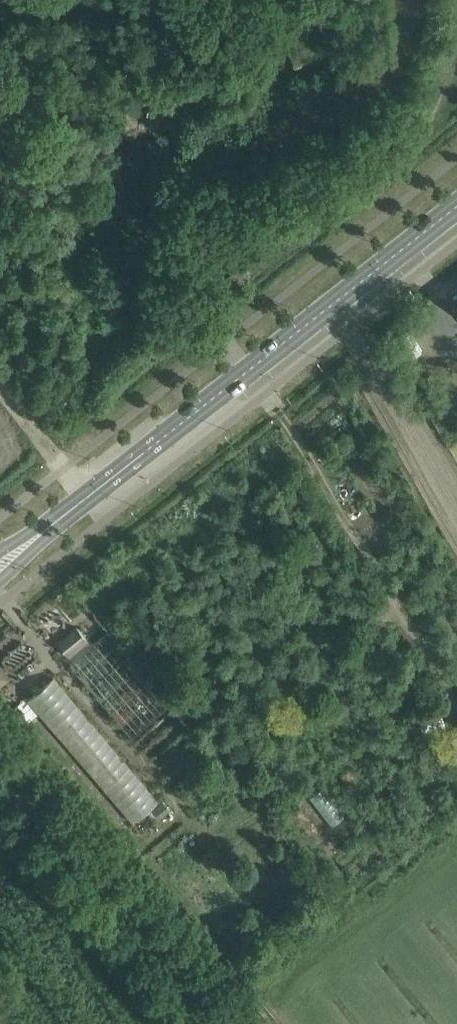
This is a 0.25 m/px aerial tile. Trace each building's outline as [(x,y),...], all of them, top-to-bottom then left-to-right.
[(447,294),(456,307),(456,287),(447,294)] [(77,627),(59,642),(72,659),(91,643),(77,627)] [(110,630),(71,663),(133,736),(172,702),(110,630)] [(21,640),(2,655),(15,672),(35,656),(21,640)] [(55,678),(28,700),(134,822),(161,801),(55,678)] [(447,734),(456,756),(456,730),(447,734)] [(162,800),(153,808),(161,818),(171,810),(162,800)]
